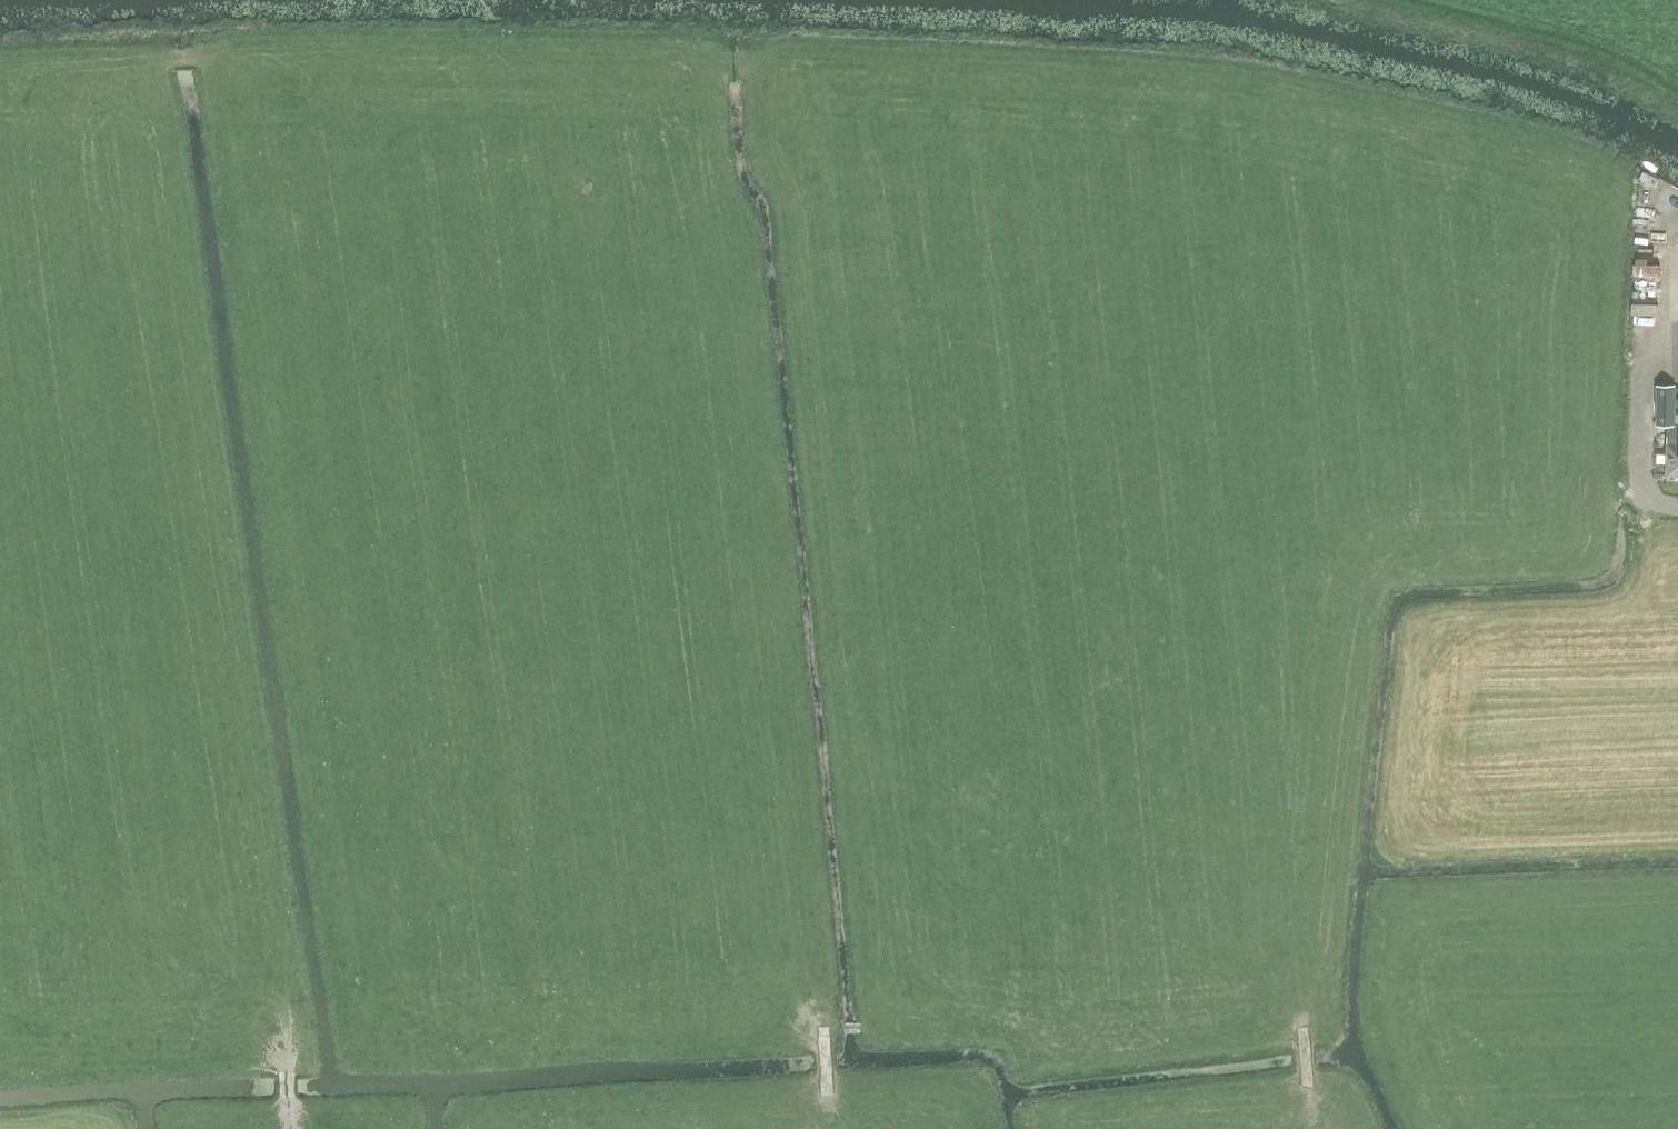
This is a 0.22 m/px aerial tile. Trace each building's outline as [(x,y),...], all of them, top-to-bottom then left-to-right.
[(1675,424),(1675,385),(1657,385),(1657,425),(1668,425),(1668,431),(1667,431),(1666,475),(1677,475),(1677,424),(1675,424)]
